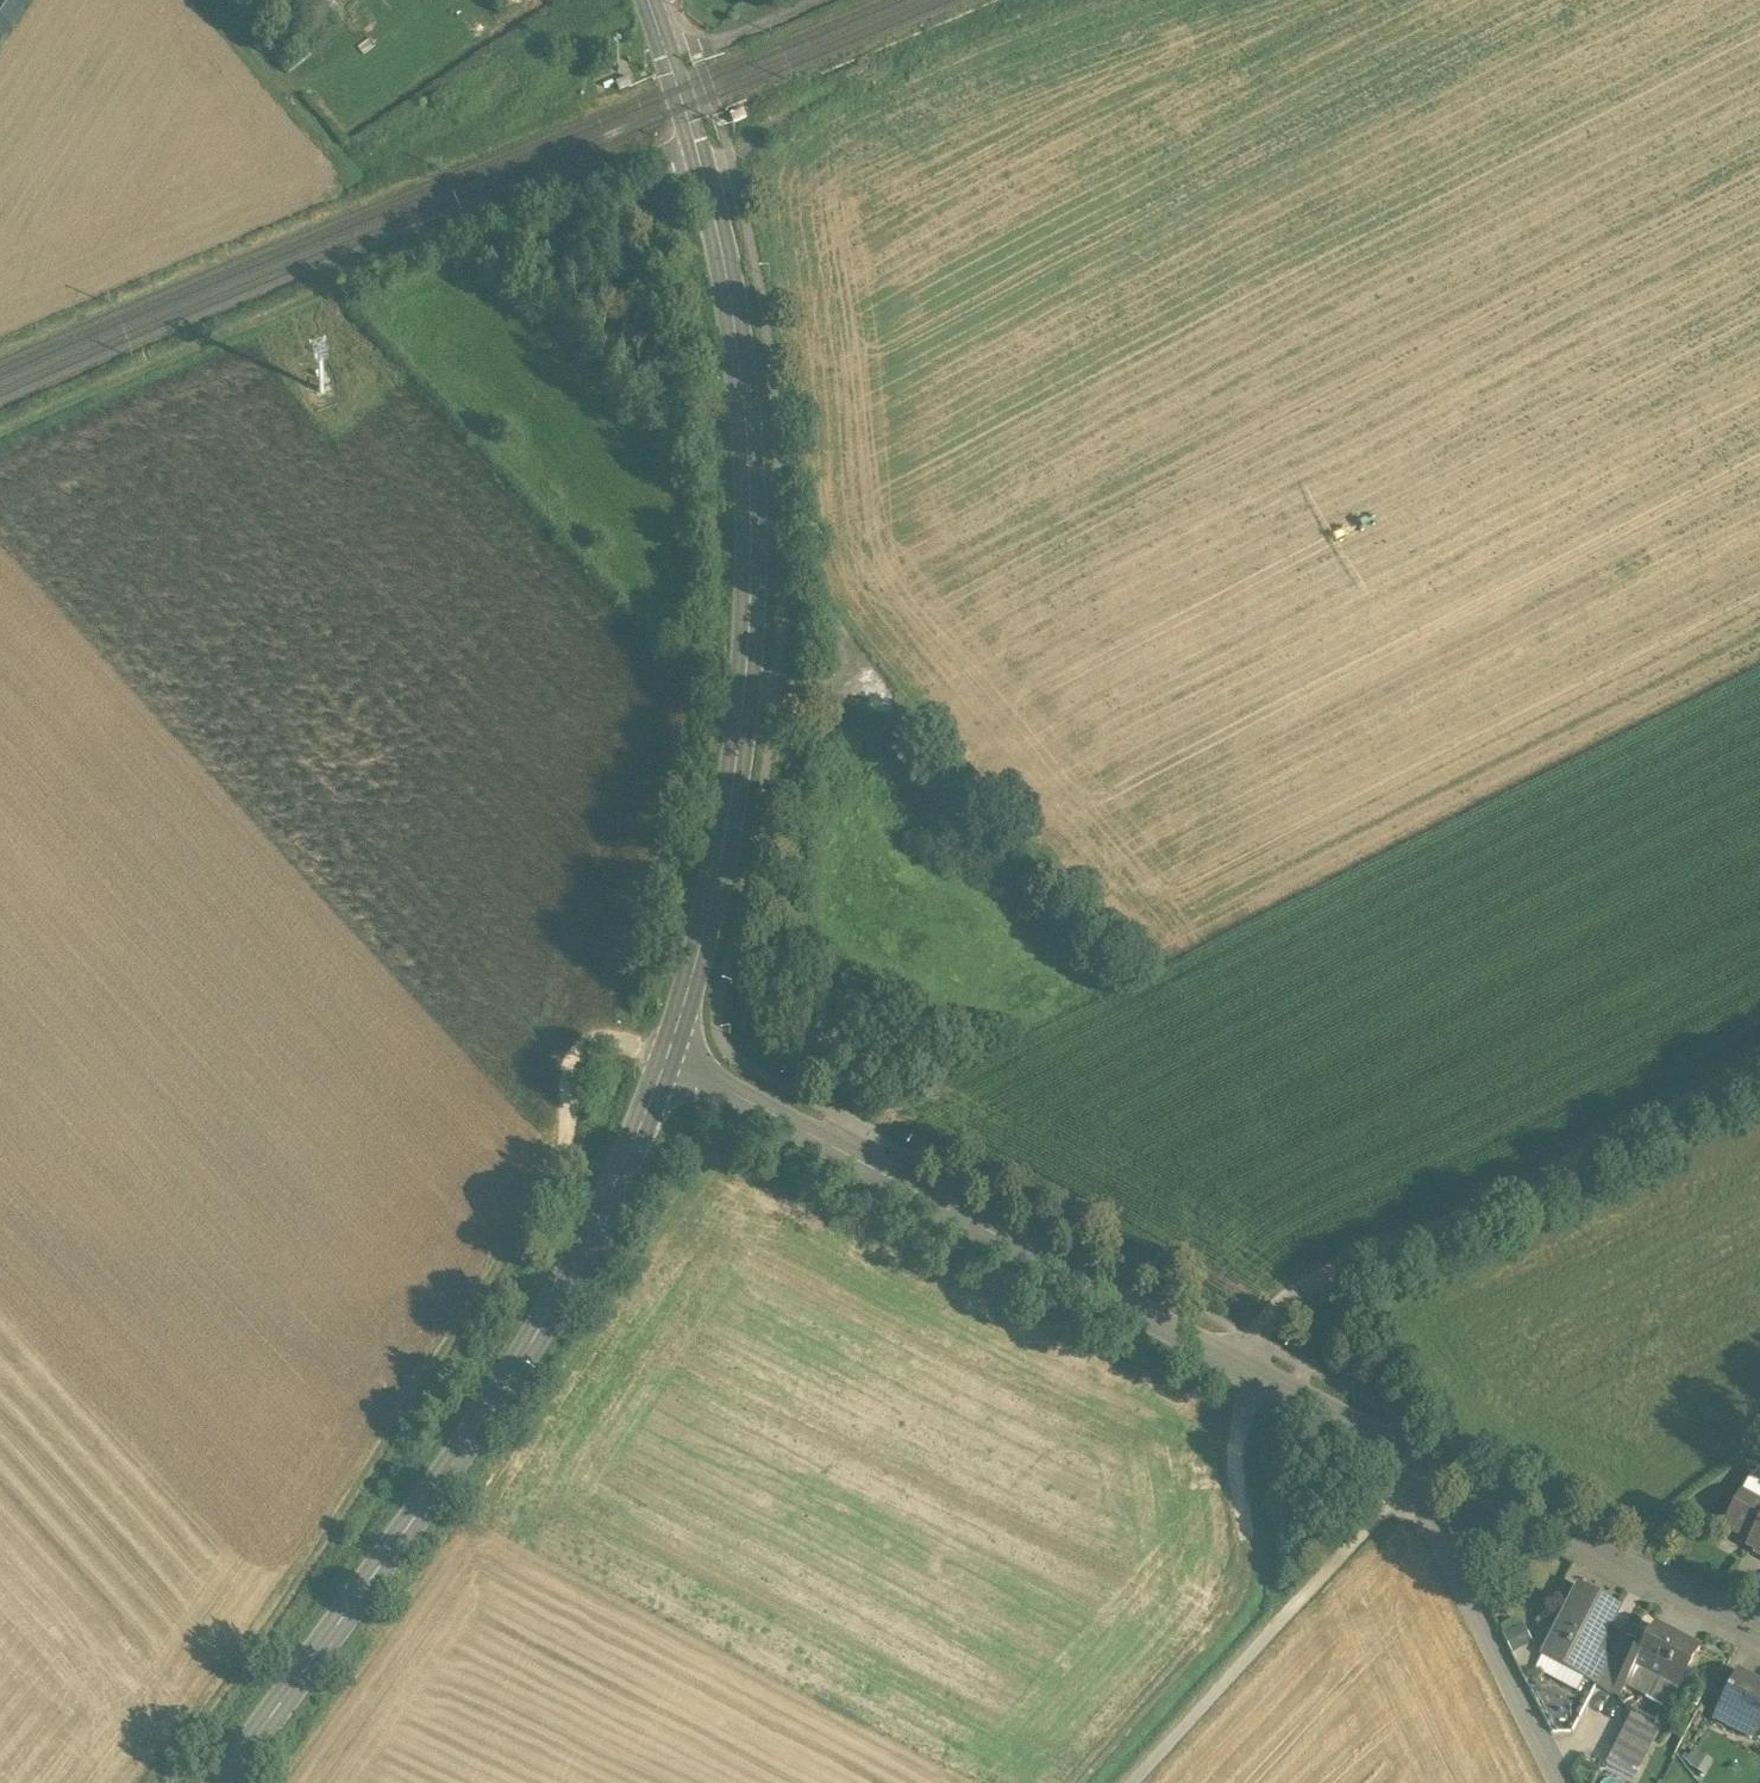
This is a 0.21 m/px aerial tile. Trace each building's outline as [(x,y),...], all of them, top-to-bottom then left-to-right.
[(3,43),(27,4),(21,0),(0,0),(0,41),(3,43)] [(503,12),(521,0),(496,0),(503,12)] [(631,86),(628,79),(616,84),(619,91),(631,86)] [(590,95),(587,94),(583,97),(582,99),(585,103),(587,104),(591,102),(592,99),(590,95)] [(1737,1498),(1722,1527),(1748,1541),(1746,1545),(1759,1553),(1759,1510),(1737,1498)] [(1576,1588),(1541,1656),(1583,1678),(1608,1630),(1618,1610),(1576,1588)] [(1698,1652),(1653,1628),(1644,1646),(1638,1643),(1626,1664),(1678,1691),(1698,1652)] [(1608,1630),(1583,1678),(1596,1685),(1621,1638),(1608,1630)] [(1735,1675),(1712,1721),(1739,1735),(1743,1727),(1756,1734),(1759,1726),(1759,1688),(1735,1675)] [(1659,1727),(1631,1713),(1605,1763),(1633,1778),(1659,1727)]
